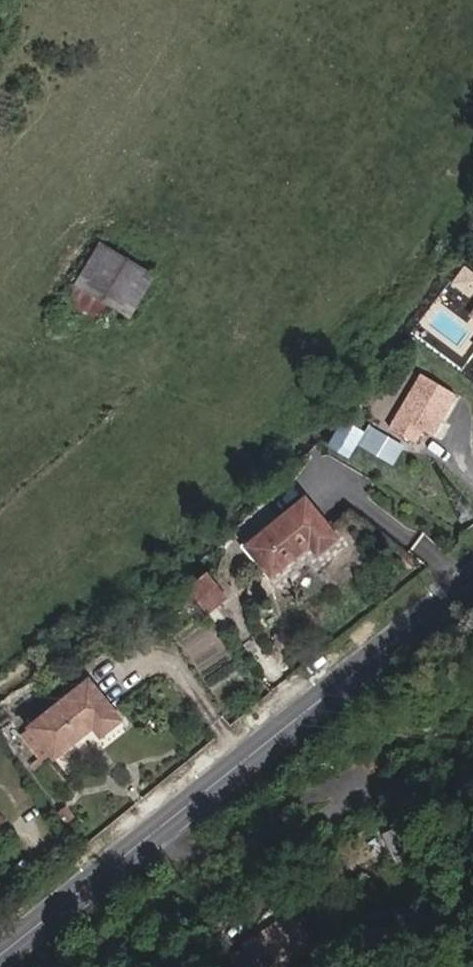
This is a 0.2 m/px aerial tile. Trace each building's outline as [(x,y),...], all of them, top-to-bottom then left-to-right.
[(98,242),(72,287),(127,318),(153,273),(98,242)] [(432,436),(455,395),(420,375),(389,428),(416,444),(423,431),(432,436)] [(378,457),(389,438),(374,430),(363,449),(378,457)] [(270,576),(309,544),(317,554),(336,539),(304,500),(246,547),(270,576)] [(208,613),(225,598),(206,575),(189,590),(208,613)] [(120,721),(88,681),(29,728),(54,759),(92,728),(100,737),(120,721)] [(407,852),(396,828),(382,834),(393,858),(407,852)] [(15,887),(1,872),(0,873),(0,900),(15,887)] [(292,914),(245,946),(247,950),(230,961),(235,966),(281,966),(313,946),(292,914)]
